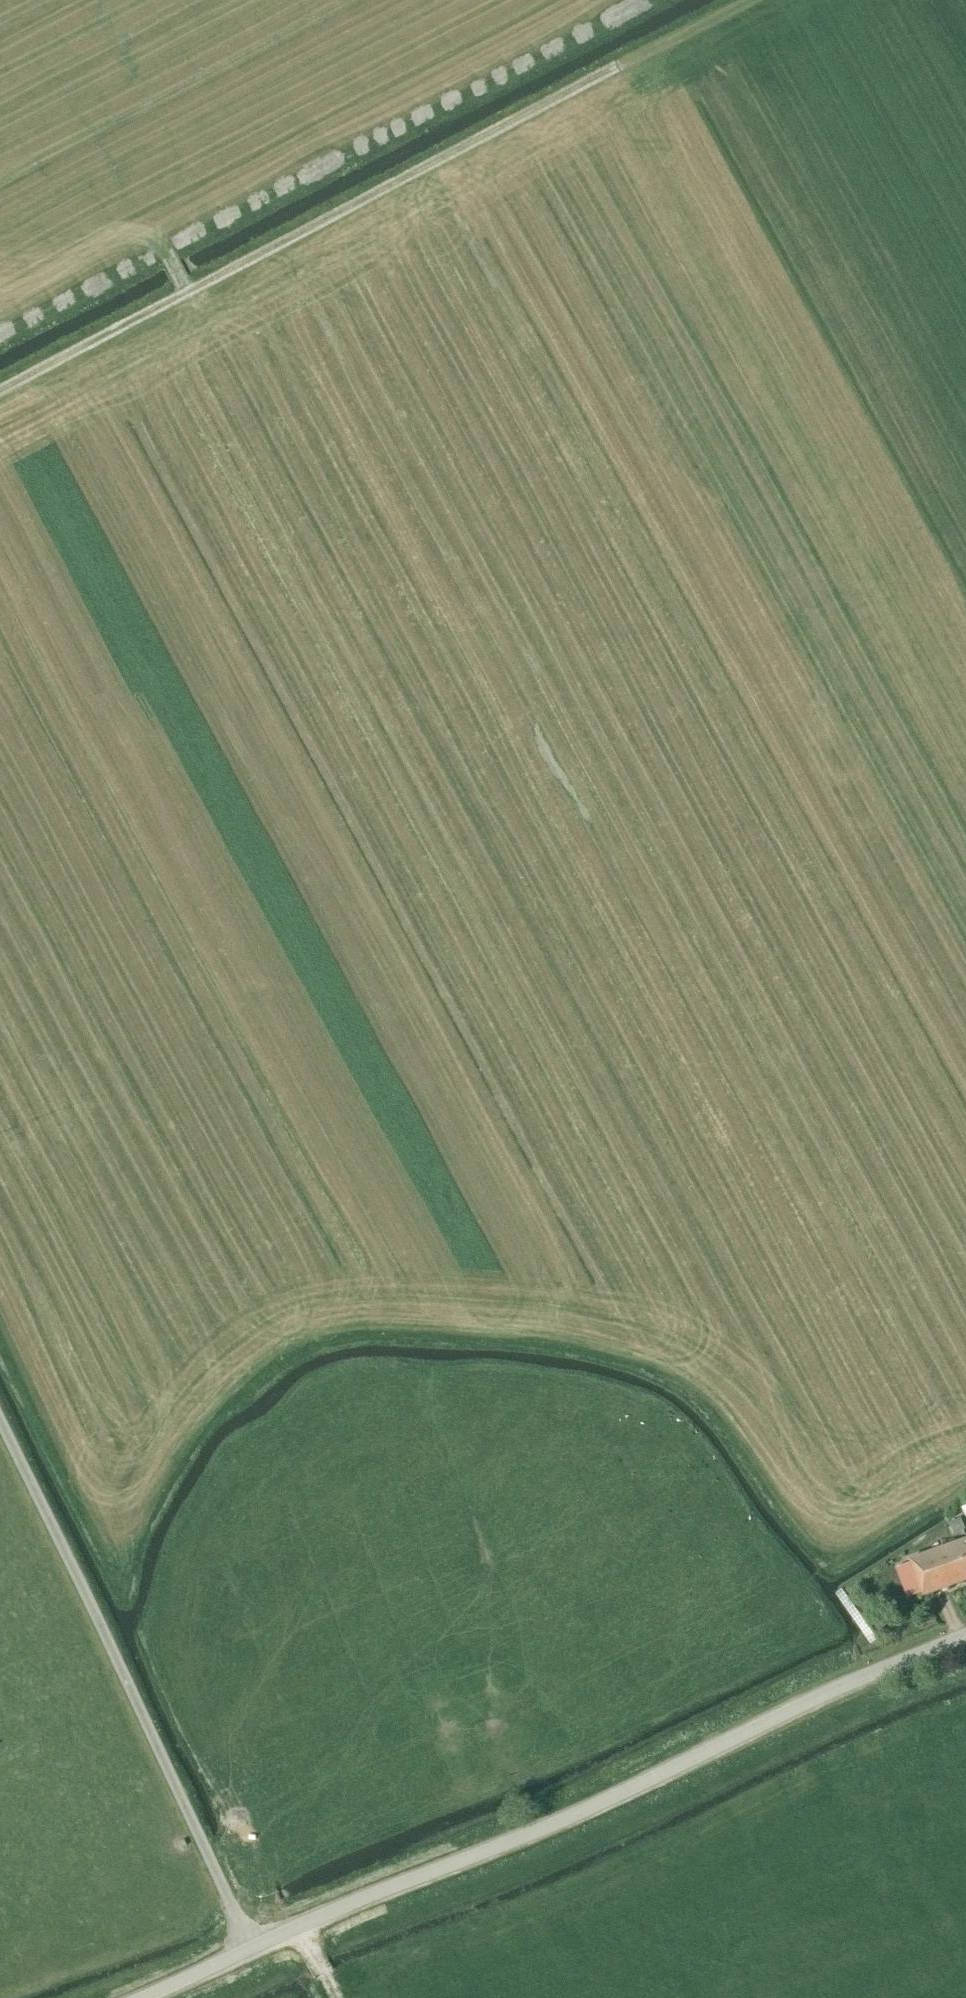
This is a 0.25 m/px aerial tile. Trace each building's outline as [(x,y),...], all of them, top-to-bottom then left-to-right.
[(911,1560),(924,1596),(965,1581),(965,1540),(911,1560)]
